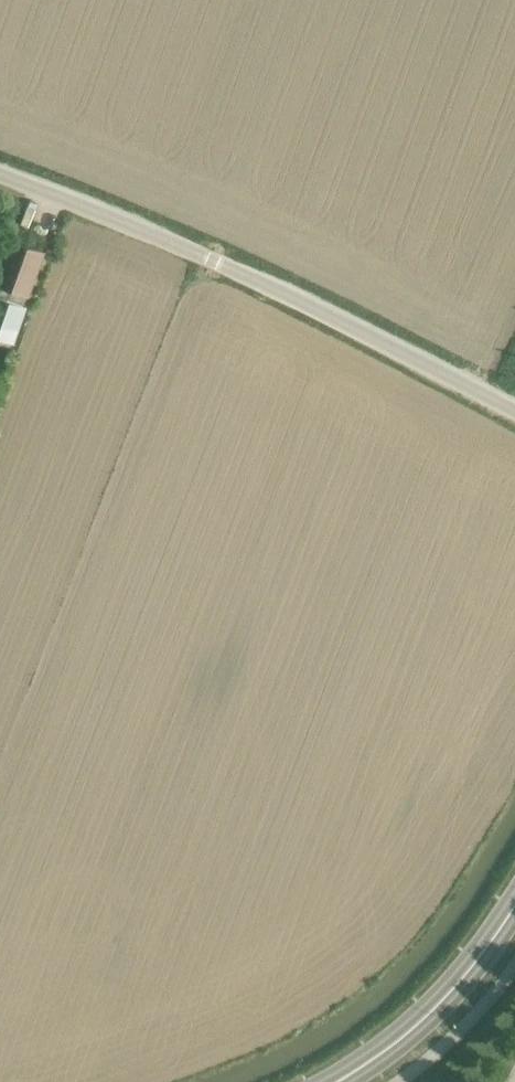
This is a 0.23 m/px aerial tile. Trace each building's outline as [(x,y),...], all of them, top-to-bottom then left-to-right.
[(41,250),(11,239),(0,269),(0,297),(5,299),(10,286),(26,292),(41,250)] [(14,342),(26,306),(5,299),(0,297),(0,337),(14,342)]
